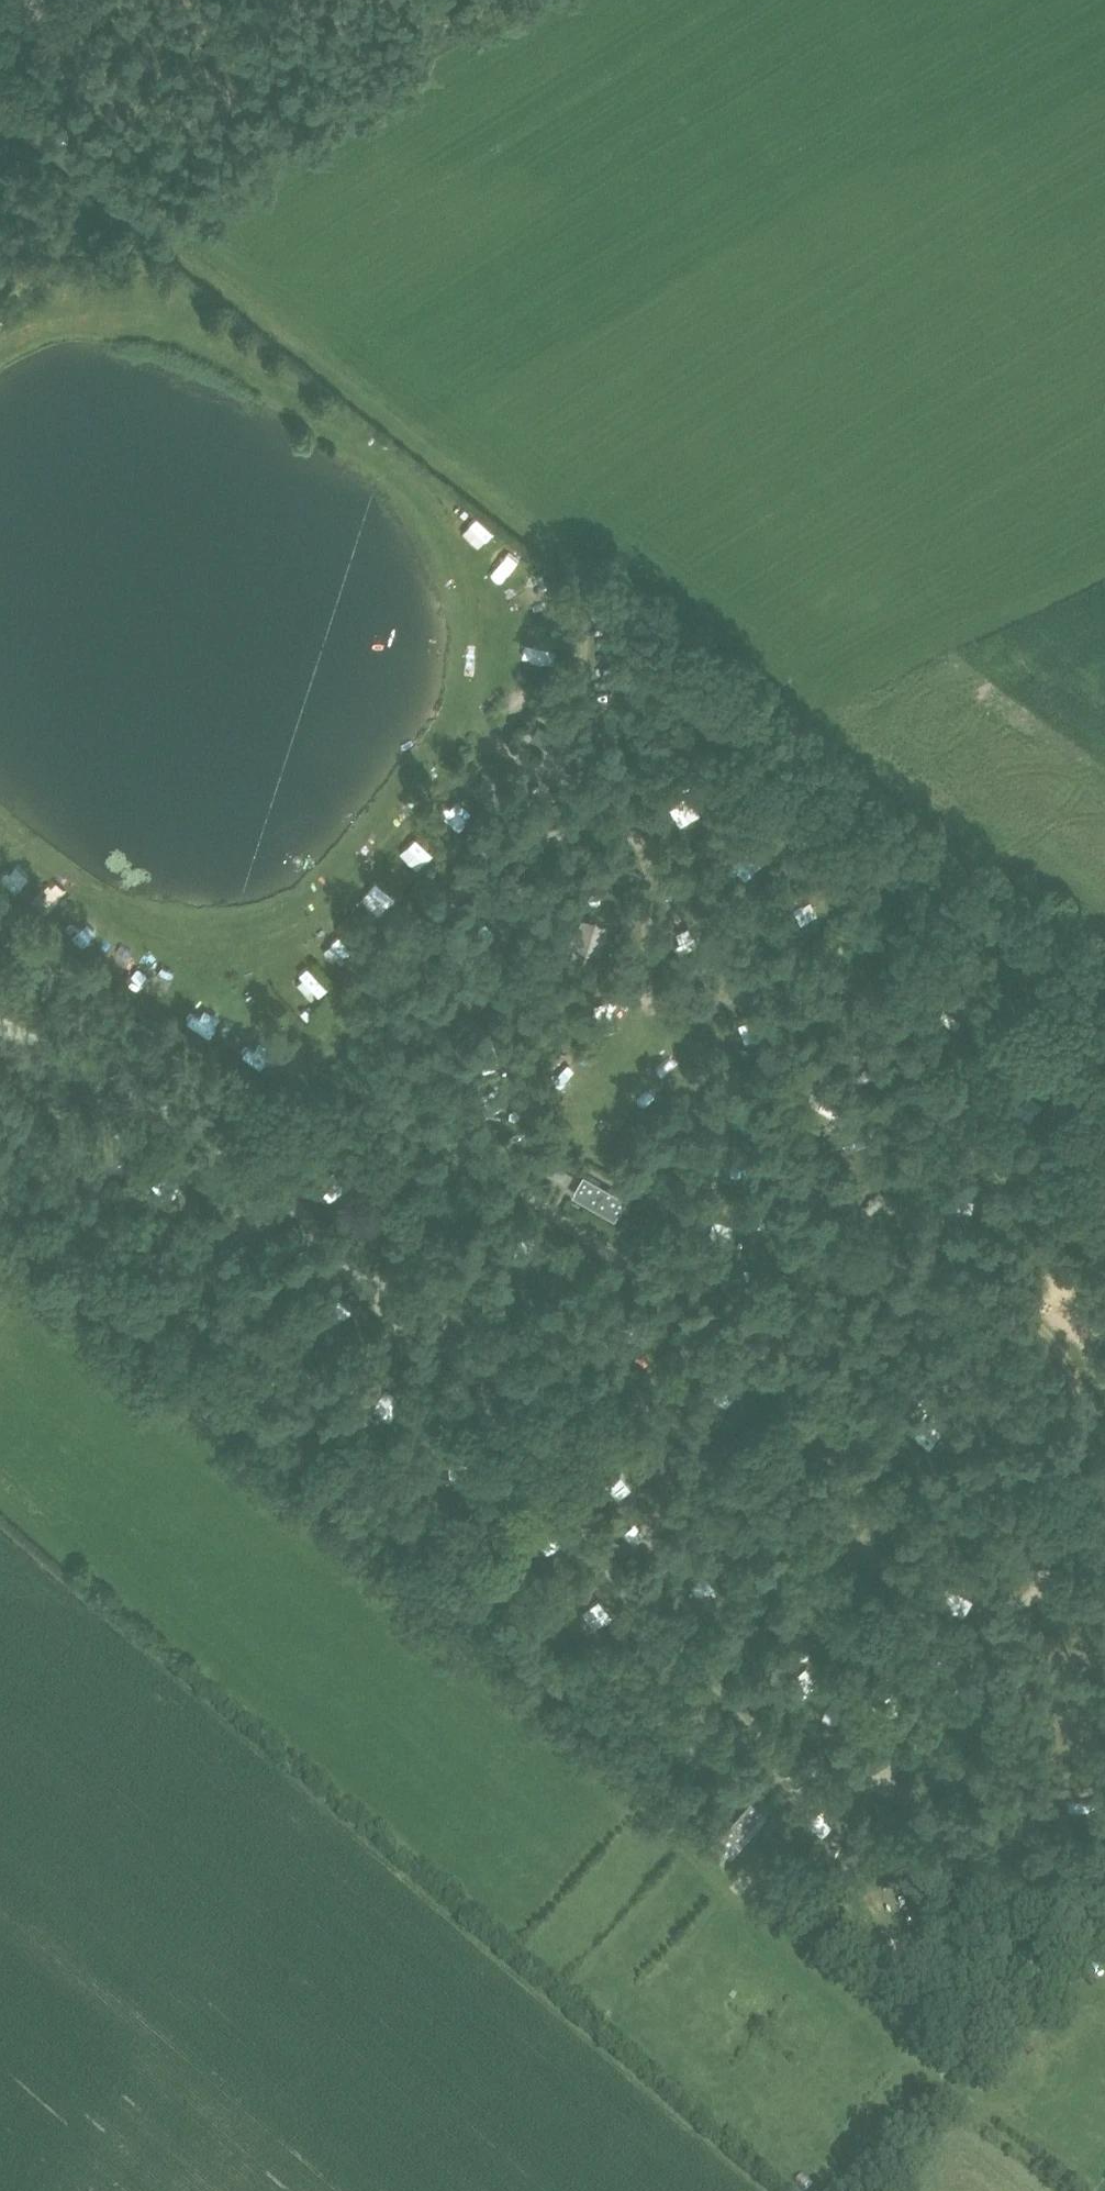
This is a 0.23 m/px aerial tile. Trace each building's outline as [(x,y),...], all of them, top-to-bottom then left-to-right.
[(465,533),(489,553),(503,536),(480,516),(465,533)] [(536,722),(528,736),(552,749),(560,735),(536,722)] [(618,761),(626,756),(622,748),(615,753),(618,761)] [(681,813),(695,834),(714,822),(700,801),(681,813)] [(420,869),(437,857),(431,847),(413,860),(420,869)] [(384,892),(373,906),(394,921),(404,906),(384,892)] [(589,924),(584,945),(605,951),(611,930),(589,924)] [(873,949),(883,950),(886,930),(876,928),(873,949)] [(344,972),(363,968),(358,941),(339,945),(344,972)] [(320,974),(304,990),(326,1013),(343,997),(320,974)] [(865,1067),(877,1063),(872,1048),(859,1054),(865,1067)] [(734,1158),(722,1166),(723,1180),(736,1186),(748,1178),(747,1164),(734,1158)] [(547,1172),(568,1182),(573,1172),(553,1161),(547,1172)] [(332,1186),(345,1199),(355,1189),(342,1176),(332,1186)] [(615,1217),(623,1203),(625,1204),(625,1203),(581,1178),(581,1179),(583,1179),(574,1194),(573,1193),(616,1218),(615,1217)] [(470,1456),(463,1465),(480,1478),(487,1469),(470,1456)] [(605,1631),(623,1619),(612,1604),(595,1616),(605,1631)] [(751,1800),(714,1842),(715,1841),(727,1852),(726,1853),(727,1853),(764,1811),(763,1811),(762,1812),(750,1801),(751,1800)]
